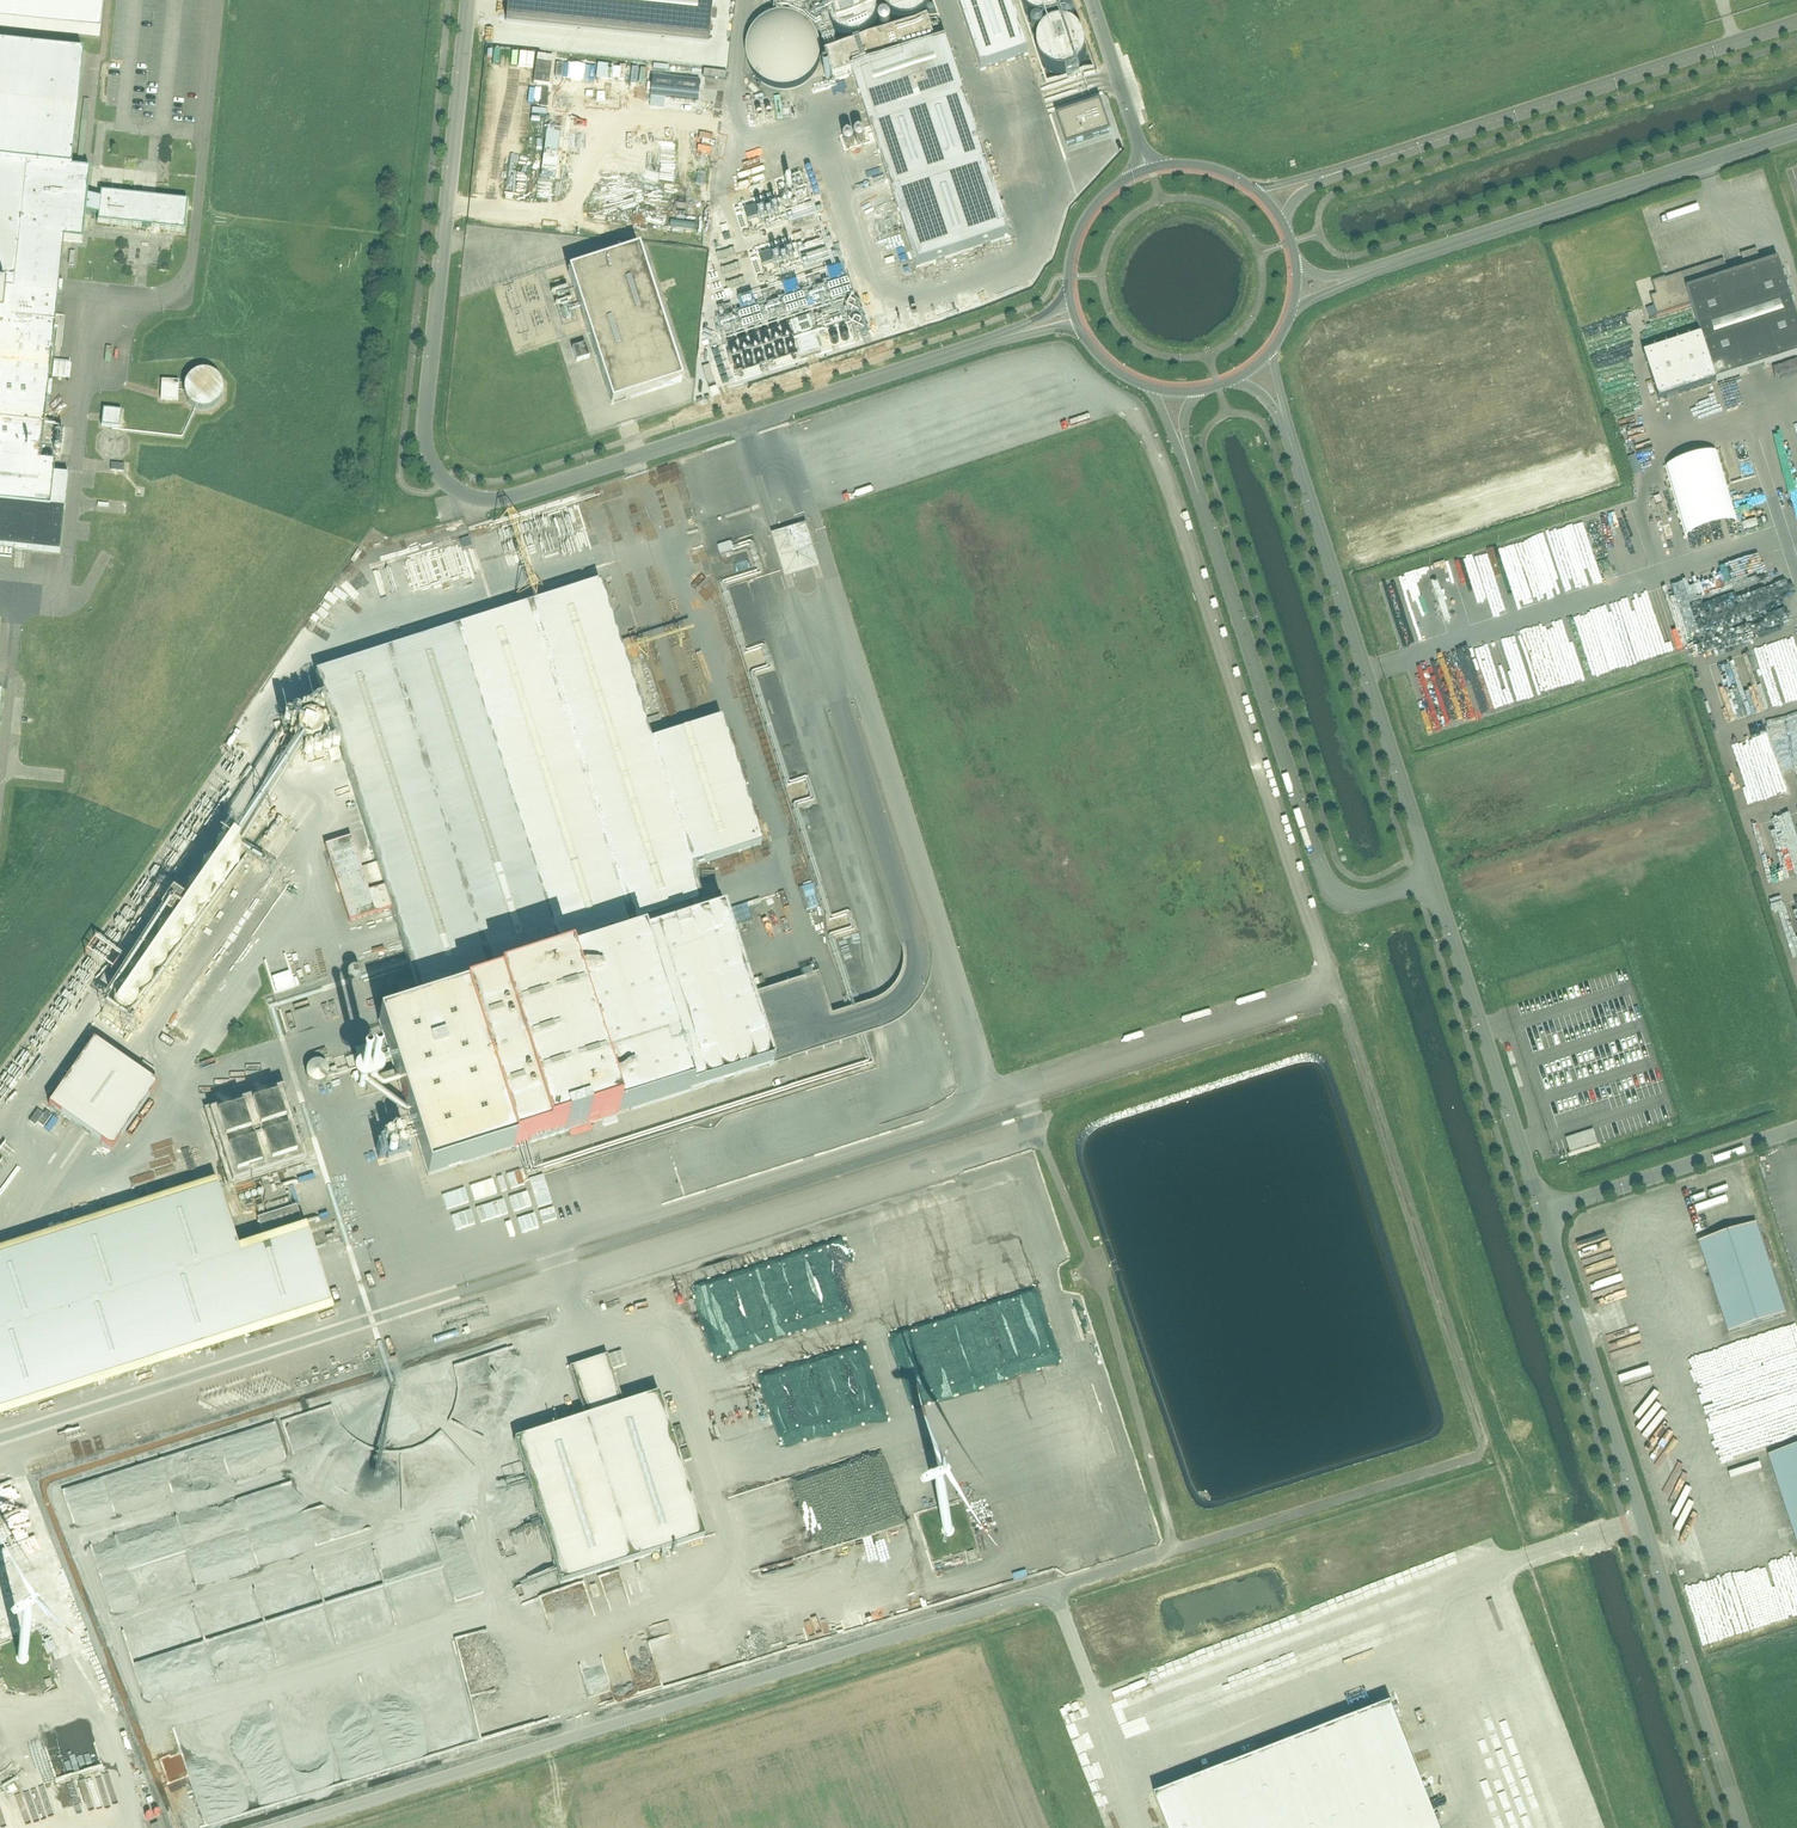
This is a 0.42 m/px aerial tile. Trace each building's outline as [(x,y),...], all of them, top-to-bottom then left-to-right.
[(99,37),(103,0),(0,0),(0,27),(99,37)] [(712,0),(508,0),(506,23),(707,43),(712,0)] [(833,16),(834,20),(835,25),(837,29),(840,32),(843,35),(847,37),(851,39),(855,40),(860,40),(864,39),(868,37),(872,35),(875,32),(878,29),(880,25),(881,20),(881,16),(881,12),(880,7),(878,3),(875,0),(840,0),(837,3),(835,7),(834,12),(833,16)] [(882,1),(882,5),(884,9),(886,13),(888,17),(892,20),(895,22),(899,24),(904,24),(908,24),(912,24),(917,22),(920,20),(924,17),(926,13),(928,9),(929,5),(930,1),(930,0),(882,0),(882,1)] [(1027,43),(1013,0),(961,0),(980,59),(1027,43)] [(1022,3),(1023,7),(1025,11),(1028,15),(1031,18),(1035,20),(1039,22),(1043,22),(1048,22),(1052,22),(1056,20),(1060,18),(1063,15),(1066,11),(1068,7),(1069,3),(1069,0),(1022,0),(1022,3)] [(753,47),(752,53),(753,59),(754,65),(757,71),(761,76),(765,80),(771,83),(776,86),(782,87),(789,87),(795,86),(800,83),(806,80),(810,76),(814,71),(817,65),(818,59),(819,53),(818,47),(817,41),(814,36),(810,31),(806,27),(800,23),(795,21),(789,20),(782,20),(776,21),(771,23),(765,27),(761,31),(757,36),(754,41),(753,47)] [(1039,47),(1039,51),(1039,56),(1040,60),(1042,64),(1045,67),(1048,70),(1052,73),(1056,74),(1061,75),(1065,75),(1069,74),(1073,73),(1077,70),(1080,67),(1083,64),(1085,60),(1086,56),(1087,51),(1086,47),(1085,43),(1083,39),(1080,35),(1077,32),(1073,30),(1069,28),(1065,27),(1061,27),(1056,28),(1052,30),(1048,32),(1045,35),(1042,39),(1040,43),(1039,47)] [(840,64),(904,259),(997,229),(934,34),(840,64)] [(60,554),(64,510),(50,508),(54,465),(40,464),(63,242),(82,244),(85,215),(98,217),(97,224),(184,233),(187,203),(100,194),(100,201),(87,200),(90,172),(71,170),(83,55),(0,46),(0,548),(60,554)] [(1105,127),(1062,141),(1071,170),(1114,156),(1105,127)] [(678,387),(635,254),(568,276),(567,276),(586,335),(610,408),(678,387)] [(1694,292),(1707,337),(1650,356),(1665,401),(1724,381),(1796,357),(1796,301),(1783,261),(1694,292)] [(59,368),(58,375),(73,376),(73,370),(59,368)] [(184,391),(184,392),(184,393),(184,394),(184,395),(185,396),(185,397),(185,398),(186,398),(186,399),(187,400),(187,401),(188,401),(188,402),(189,403),(190,403),(190,404),(191,404),(192,405),(193,405),(193,406),(194,406),(195,406),(196,407),(197,407),(198,407),(199,407),(200,407),(201,407),(202,407),(203,407),(204,407),(205,407),(206,406),(207,406),(208,406),(208,405),(209,405),(210,404),(211,404),(211,403),(212,403),(212,402),(213,402),(213,401),(214,400),(214,399),(215,399),(215,398),(216,397),(216,396),(216,395),(217,395),(217,394),(217,393),(217,392),(217,391),(217,390),(217,389),(217,388),(217,387),(216,386),(216,385),(216,384),(215,383),(215,382),(214,382),(214,381),(213,380),(212,379),(212,378),(211,378),(210,377),(209,377),(209,376),(208,376),(207,376),(207,375),(206,375),(205,375),(204,375),(204,374),(203,374),(202,374),(201,374),(200,374),(199,374),(198,374),(197,374),(196,375),(195,375),(194,375),(194,376),(193,376),(192,376),(192,377),(191,377),(190,378),(189,378),(189,379),(188,379),(188,380),(187,380),(187,381),(186,382),(186,383),(185,383),(185,384),(185,385),(185,386),(184,386),(184,387),(184,388),(184,389),(184,390),(184,391)] [(178,383),(161,382),(160,400),(177,401),(178,383)] [(121,412),(103,410),(101,427),(119,429),(121,412)] [(99,445),(99,446),(99,447),(99,448),(99,449),(100,449),(100,450),(100,451),(101,452),(101,453),(102,453),(102,454),(103,455),(104,456),(105,456),(105,457),(106,457),(107,458),(108,458),(109,458),(109,459),(110,459),(111,459),(112,459),(113,459),(114,459),(115,459),(116,459),(117,459),(117,458),(118,458),(119,458),(120,457),(121,457),(121,456),(122,456),(122,455),(123,455),(123,454),(124,454),(124,453),(125,453),(125,452),(126,451),(126,450),(126,449),(127,448),(127,447),(127,446),(127,445),(127,444),(127,443),(127,442),(126,442),(126,441),(126,440),(126,439),(125,439),(125,438),(124,437),(124,436),(123,436),(123,435),(122,435),(122,434),(121,434),(121,433),(120,433),(119,433),(119,432),(118,432),(117,432),(116,431),(115,431),(114,431),(113,431),(112,431),(111,431),(110,431),(109,431),(109,432),(108,432),(107,432),(106,433),(105,433),(105,434),(104,434),(103,435),(102,436),(101,437),(101,438),(100,439),(100,440),(99,441),(99,442),(99,443),(99,444),(99,445)] [(124,466),(111,465),(110,472),(124,473),(124,466)] [(95,502),(95,509),(124,511),(124,504),(95,502)] [(811,525),(776,537),(791,580),(826,568),(811,525)] [(759,834),(725,726),(720,711),(652,732),(602,575),(321,664),(423,984),(709,892),(697,854),(759,834)] [(722,915),(383,1024),(432,1179),(772,1069),(722,915)] [(55,1109),(117,1153),(163,1087),(100,1044),(55,1109)] [(340,1308),(317,1236),(247,1258),(225,1190),(0,1262),(0,1417),(340,1308)] [(1761,1226),(1701,1245),(1731,1337),(1791,1317),(1761,1226)] [(518,1443),(564,1584),(711,1536),(665,1396),(631,1407),(617,1364),(573,1378),(586,1420),(518,1443)] [(1771,1459),(1796,1539),(1796,1451),(1771,1459)] [(1158,1795),(1171,1827),(1445,1827),(1395,1701),(1158,1795)]
